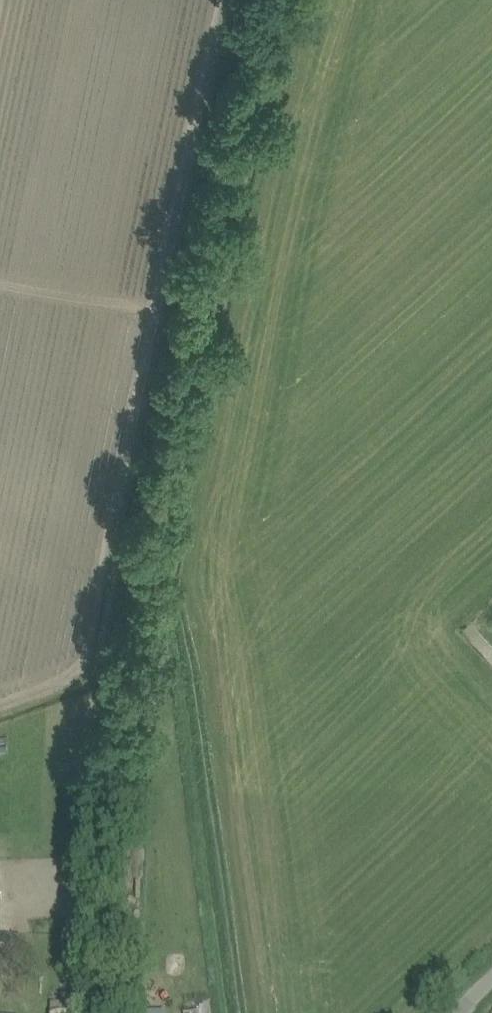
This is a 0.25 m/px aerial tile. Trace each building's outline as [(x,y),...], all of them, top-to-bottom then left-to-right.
[(124,1012),(164,1012),(165,1011),(144,1010),(145,999),(124,998),(124,1012)]
